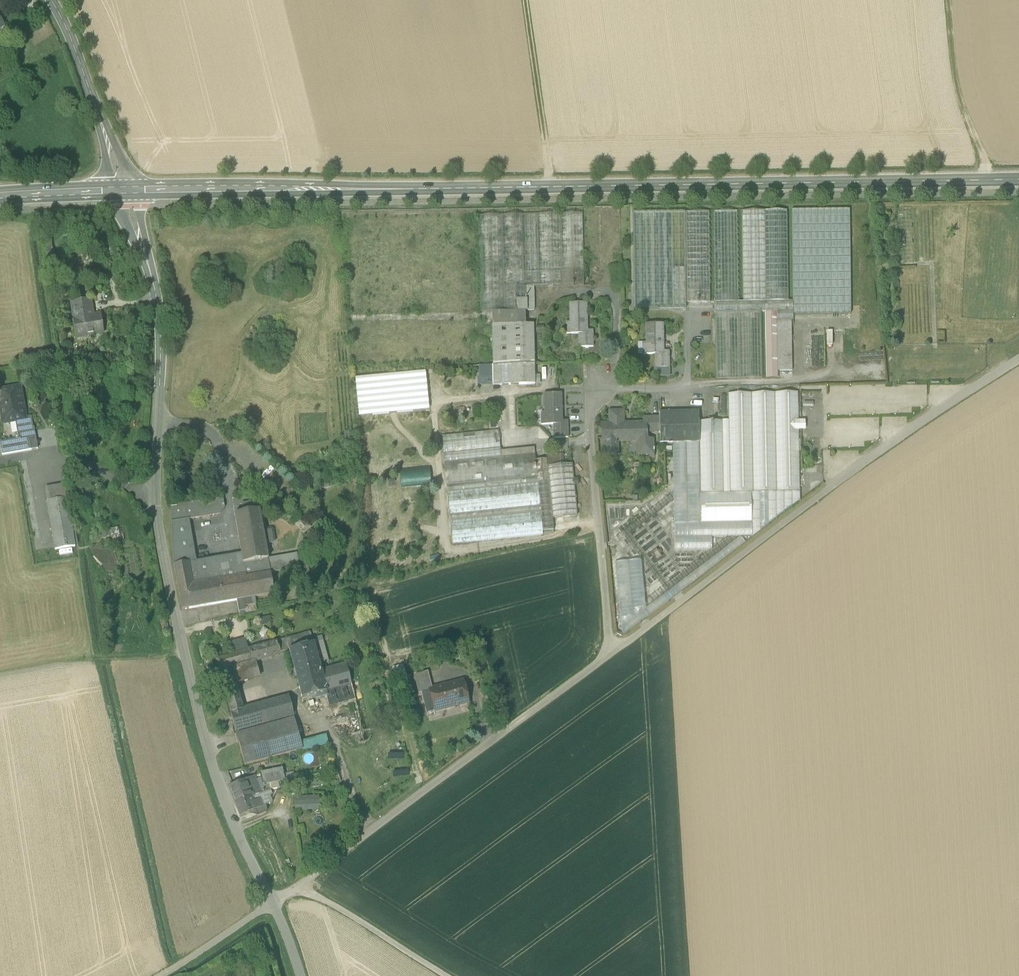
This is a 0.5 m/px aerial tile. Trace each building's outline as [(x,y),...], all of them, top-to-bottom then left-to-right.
[(788,210),(765,211),(766,302),(789,301),(788,210)] [(792,211),(793,301),(793,311),(793,315),(851,314),(850,210),(792,211)] [(713,212),(715,303),(739,302),(738,211),(713,212)] [(743,302),(766,302),(765,211),(742,211),(743,302)] [(634,309),(686,309),(686,303),(687,303),(711,303),(710,212),(633,213),(634,309)] [(582,214),(476,218),(479,314),(492,314),(492,327),(525,326),(524,313),(526,313),(526,312),(534,312),(533,288),(572,287),(572,275),(583,275),(584,275),(582,214)] [(572,287),(584,287),(583,275),(572,275),(572,287)] [(72,321),(75,341),(84,340),(84,338),(104,335),(101,316),(91,317),(89,301),(71,304),(74,321),(72,321)] [(715,303),(715,313),(762,312),(766,312),(793,311),(793,301),(789,301),(766,302),(743,302),(739,302),(715,303)] [(580,334),(580,340),(594,339),(594,330),(584,331),(583,304),(569,304),(570,323),(571,334),(580,334)] [(793,315),(793,311),(766,312),(766,378),(778,378),(778,377),(792,377),(791,323),(793,321),(793,315)] [(763,378),(762,312),(715,313),(716,379),(763,378)] [(655,361),(669,361),(669,350),(661,351),(661,324),(644,324),(644,343),(644,355),(655,354),(655,361)] [(492,327),(493,366),(534,365),(533,326),(525,326),(492,327)] [(580,340),(580,349),(595,348),(594,339),(580,340)] [(655,370),(669,369),(669,361),(655,361),(655,370)] [(534,385),(534,365),(493,366),(493,386),(534,385)] [(493,386),(493,366),(479,366),(479,386),(493,386)] [(358,377),(361,415),(430,410),(428,380),(421,380),(421,373),(358,377)] [(2,456),(32,450),(28,429),(33,428),(32,417),(26,418),(23,405),(24,405),(21,387),(0,391),(0,405),(0,407),(0,411),(2,424),(10,422),(15,422),(18,421),(20,433),(17,433),(18,440),(13,441),(0,443),(2,456)] [(700,442),(702,522),(751,521),(750,494),(800,493),(797,392),(729,394),(730,421),(700,422),(700,442)] [(555,426),(555,432),(569,432),(569,420),(564,420),(563,393),(543,394),(543,411),(544,425),(544,426),(555,426)] [(609,425),(609,427),(616,427),(616,425),(624,424),(624,411),(609,411),(609,425)] [(660,432),(660,443),(700,442),(700,422),(699,412),(659,413),(660,418),(660,432)] [(604,442),(604,456),(617,455),(617,442),(637,441),(637,452),(653,452),(654,452),(654,450),(653,450),(653,440),(647,440),(647,432),(660,432),(660,418),(643,419),(643,424),(624,424),(616,425),(616,427),(609,427),(609,425),(602,425),(603,435),(603,442),(604,442)] [(10,422),(13,441),(18,440),(17,433),(15,422),(10,422)] [(28,429),(32,450),(38,449),(34,428),(33,428),(28,429)] [(443,436),(445,455),(501,449),(501,446),(499,430),(443,436)] [(555,432),(555,441),(569,441),(569,432),(555,432)] [(512,446),(501,446),(501,449),(502,457),(533,454),(535,454),(534,448),(512,450),(512,446)] [(502,457),(501,449),(445,455),(446,463),(502,457)] [(533,454),(502,457),(446,463),(446,467),(448,487),(539,478),(537,462),(536,454),(535,454),(533,454)] [(547,455),(548,461),(549,467),(566,465),(565,454),(547,455)] [(548,461),(537,462),(539,478),(539,484),(542,507),(542,513),(544,532),(555,531),(554,519),(549,467),(548,461)] [(566,465),(549,467),(554,519),(577,516),(579,516),(573,465),(566,465)] [(430,483),(429,467),(402,469),(403,484),(430,483)] [(448,487),(446,467),(432,468),(439,536),(453,535),(452,522),(451,516),(449,494),(448,487)] [(539,484),(539,478),(448,487),(449,494),(539,484)] [(542,507),(539,484),(449,494),(451,516),(542,507)] [(44,488),(47,502),(66,499),(64,485),(44,488)] [(182,610),(237,601),(255,598),(274,594),(271,573),(268,559),(243,564),(241,554),(196,562),(189,520),(221,514),(225,508),(223,498),(171,507),(174,566),(182,610)] [(55,549),(57,549),(75,546),(66,499),(47,502),(55,549)] [(249,503),(251,511),(260,510),(260,511),(264,510),(263,500),(249,503)] [(251,511),(249,503),(242,504),(243,513),(251,511)] [(542,513),(542,507),(451,516),(452,522),(542,513)] [(3,558),(8,557),(0,509),(0,542),(3,558)] [(268,559),(266,545),(263,530),(260,511),(260,510),(251,511),(243,513),(235,514),(241,554),(243,564),(268,559)] [(544,532),(542,513),(452,522),(453,535),(454,546),(545,537),(544,532)] [(554,519),(555,531),(578,528),(577,516),(554,519)] [(118,527),(96,531),(98,539),(120,535),(118,527)] [(271,528),(263,530),(266,545),(274,543),(275,541),(273,530),(271,528)] [(297,554),(268,559),(271,573),(299,568),(297,554)] [(643,560),(617,562),(622,629),(633,628),(632,615),(648,614),(643,560)] [(256,605),(255,598),(237,601),(239,608),(245,607),(256,605)] [(280,654),(289,651),(289,650),(314,644),(313,640),(311,633),(277,642),(280,654)] [(322,637),(313,640),(314,644),(320,665),(329,663),(322,637)] [(239,654),(249,651),(245,638),(235,641),(239,654)] [(277,642),(249,651),(252,662),(254,661),(280,654),(277,642)] [(320,665),(314,644),(289,650),(289,651),(303,699),(327,692),(321,672),(321,671),(320,665)] [(232,668),(252,662),(249,651),(239,654),(229,657),(232,668)] [(216,660),(224,688),(237,685),(236,684),(232,668),(229,657),(216,660)] [(259,678),(254,661),(252,662),(232,668),(236,684),(259,678)] [(321,672),(327,692),(352,685),(346,664),(321,671),(321,672)] [(414,677),(419,694),(422,693),(431,691),(430,690),(431,690),(427,674),(414,677)] [(431,691),(436,712),(467,704),(462,682),(431,690),(430,690),(431,691)] [(224,688),(226,695),(239,692),(237,685),(224,688)] [(355,698),(352,685),(327,692),(330,705),(355,698)] [(243,710),(239,692),(226,695),(231,713),(243,710)] [(289,697),(275,701),(280,720),(294,717),(289,697)] [(275,701),(243,710),(231,713),(236,732),(280,720),(275,701)] [(236,735),(245,766),(303,750),(301,742),(294,719),(236,735)] [(326,735),(301,742),(303,750),(303,751),(329,744),(326,735)] [(262,779),(264,785),(285,781),(282,769),(261,773),(262,779)] [(251,779),(246,781),(252,795),(255,793),(256,796),(264,793),(264,785),(262,779),(253,783),(251,779)] [(253,797),(252,795),(246,781),(229,788),(235,804),(252,798),(253,797)] [(320,810),(319,797),(296,798),(296,811),(320,810)] [(255,810),(257,810),(253,801),(252,798),(235,804),(240,816),(255,810)] [(259,799),(253,801),(257,810),(262,807),(259,799)] [(255,810),(258,817),(265,814),(265,806),(262,807),(257,810),(255,810)]
